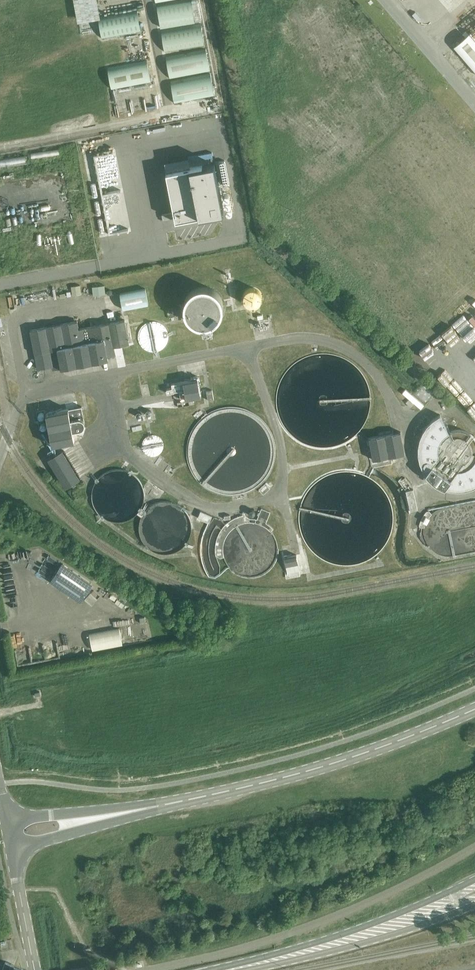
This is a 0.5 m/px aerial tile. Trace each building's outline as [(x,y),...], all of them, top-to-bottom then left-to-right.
[(96,52),(92,29),(90,29),(86,0),(57,0),(0,9),(9,65),(96,52)] [(160,27),(200,20),(197,0),(185,0),(156,5),(160,27)] [(98,17),(102,38),(141,31),(137,9),(98,17)] [(161,30),(165,51),(205,44),(201,22),(161,30)] [(474,71),(474,37),(471,32),(453,46),(474,71)] [(166,56),(170,78),(210,71),(206,49),(166,56)] [(151,82),(147,60),(107,67),(112,89),(151,82)] [(170,81),(175,103),(214,95),(210,73),(170,81)] [(91,174),(101,234),(131,230),(124,188),(118,188),(112,150),(94,153),(94,154),(91,154),(94,174),(91,174)] [(215,160),(221,160),(221,167),(226,167),(226,152),(215,152),(215,160)] [(204,163),(154,172),(164,221),(213,212),(204,163)] [(106,282),(95,284),(96,293),(107,292),(106,282)] [(74,283),(74,292),(83,292),(83,283),(74,283)] [(122,291),(126,309),(152,303),(148,286),(122,291)] [(223,314),(223,311),(223,307),(222,303),(220,299),(217,297),(215,295),(211,293),(208,292),(204,291),(199,292),(196,293),(192,295),(190,297),(187,299),(185,303),(184,307),(184,310),(184,314),(185,318),(187,322),(189,324),(192,326),(195,329),(199,330),(203,330),(206,330),(210,329),(213,328),(217,325),(220,322),(222,318),(223,314)] [(30,330),(37,369),(115,354),(114,347),(129,344),(125,320),(79,329),(77,321),(30,330)] [(167,341),(168,337),(168,335),(167,332),(166,329),(164,327),(161,325),(158,323),(155,322),(153,322),(150,322),(147,323),(144,325),(142,327),(140,329),(138,331),(138,334),(137,337),(137,340),(138,342),(139,345),(141,348),(144,350),(147,352),(151,353),(154,353),(157,352),(161,350),(163,349),(165,347),(167,344),(167,341)] [(179,391),(181,399),(201,396),(197,376),(191,377),(191,380),(171,384),(172,388),(167,389),(167,393),(174,392),(174,391),(179,391)] [(427,384),(418,393),(427,402),(436,392),(427,384)] [(408,388),(405,391),(422,407),(425,404),(408,388)] [(79,418),(78,418),(70,419),(68,409),(46,413),(52,445),(75,441),(73,431),(80,429),(81,429),(82,429),(82,428),(83,428),(84,427),(85,426),(85,425),(85,424),(85,423),(85,422),(85,421),(84,420),(83,419),(83,418),(81,418),(80,418),(79,418)] [(448,434),(436,415),(434,416),(431,418),(428,421),(427,423),(425,425),(424,427),(423,428),(422,430),(420,432),(419,435),(419,437),(418,438),(418,441),(417,442),(417,443),(417,446),(417,448),(417,451),(417,452),(417,455),(417,457),(418,460),(418,461),(419,464),(420,466),(421,467),(422,469),(423,472),(424,474),(425,475),(428,478),(430,479),(432,482),(435,483),(438,485),(441,487),(444,488),(446,489),(448,490),(450,490),(452,490),(455,490),(459,491),(462,490),(466,490),(469,489),(471,488),(474,487),(474,444),(474,443),(474,442),(473,440),(473,439),(472,438),(471,437),(470,436),(469,435),(467,434),(466,433),(465,433),(463,432),(462,432),(459,431),(457,431),(455,431),(453,432),(451,432),(450,433),(449,433),(448,434)] [(373,460),(398,455),(405,454),(401,432),(369,438),(373,460)] [(163,448),(164,446),(163,443),(163,441),(161,438),(158,436),(154,435),(152,435),(150,435),(147,436),(146,438),(143,441),(142,443),(142,445),(143,449),(145,452),(147,455),(150,456),(152,456),(154,456),(156,456),(158,455),(160,454),(161,452),(163,450),(163,448)] [(60,449),(50,455),(68,485),(74,481),(78,479),(60,449)] [(410,485),(405,478),(400,481),(405,489),(410,485)] [(203,507),(199,516),(211,521),(215,513),(203,507)] [(22,550),(22,561),(37,560),(37,549),(22,550)] [(300,575),(296,555),(284,557),(288,578),(300,575)] [(51,580),(80,601),(92,583),(62,563),(51,580)] [(94,649),(125,645),(123,627),(92,631),(94,649)]
